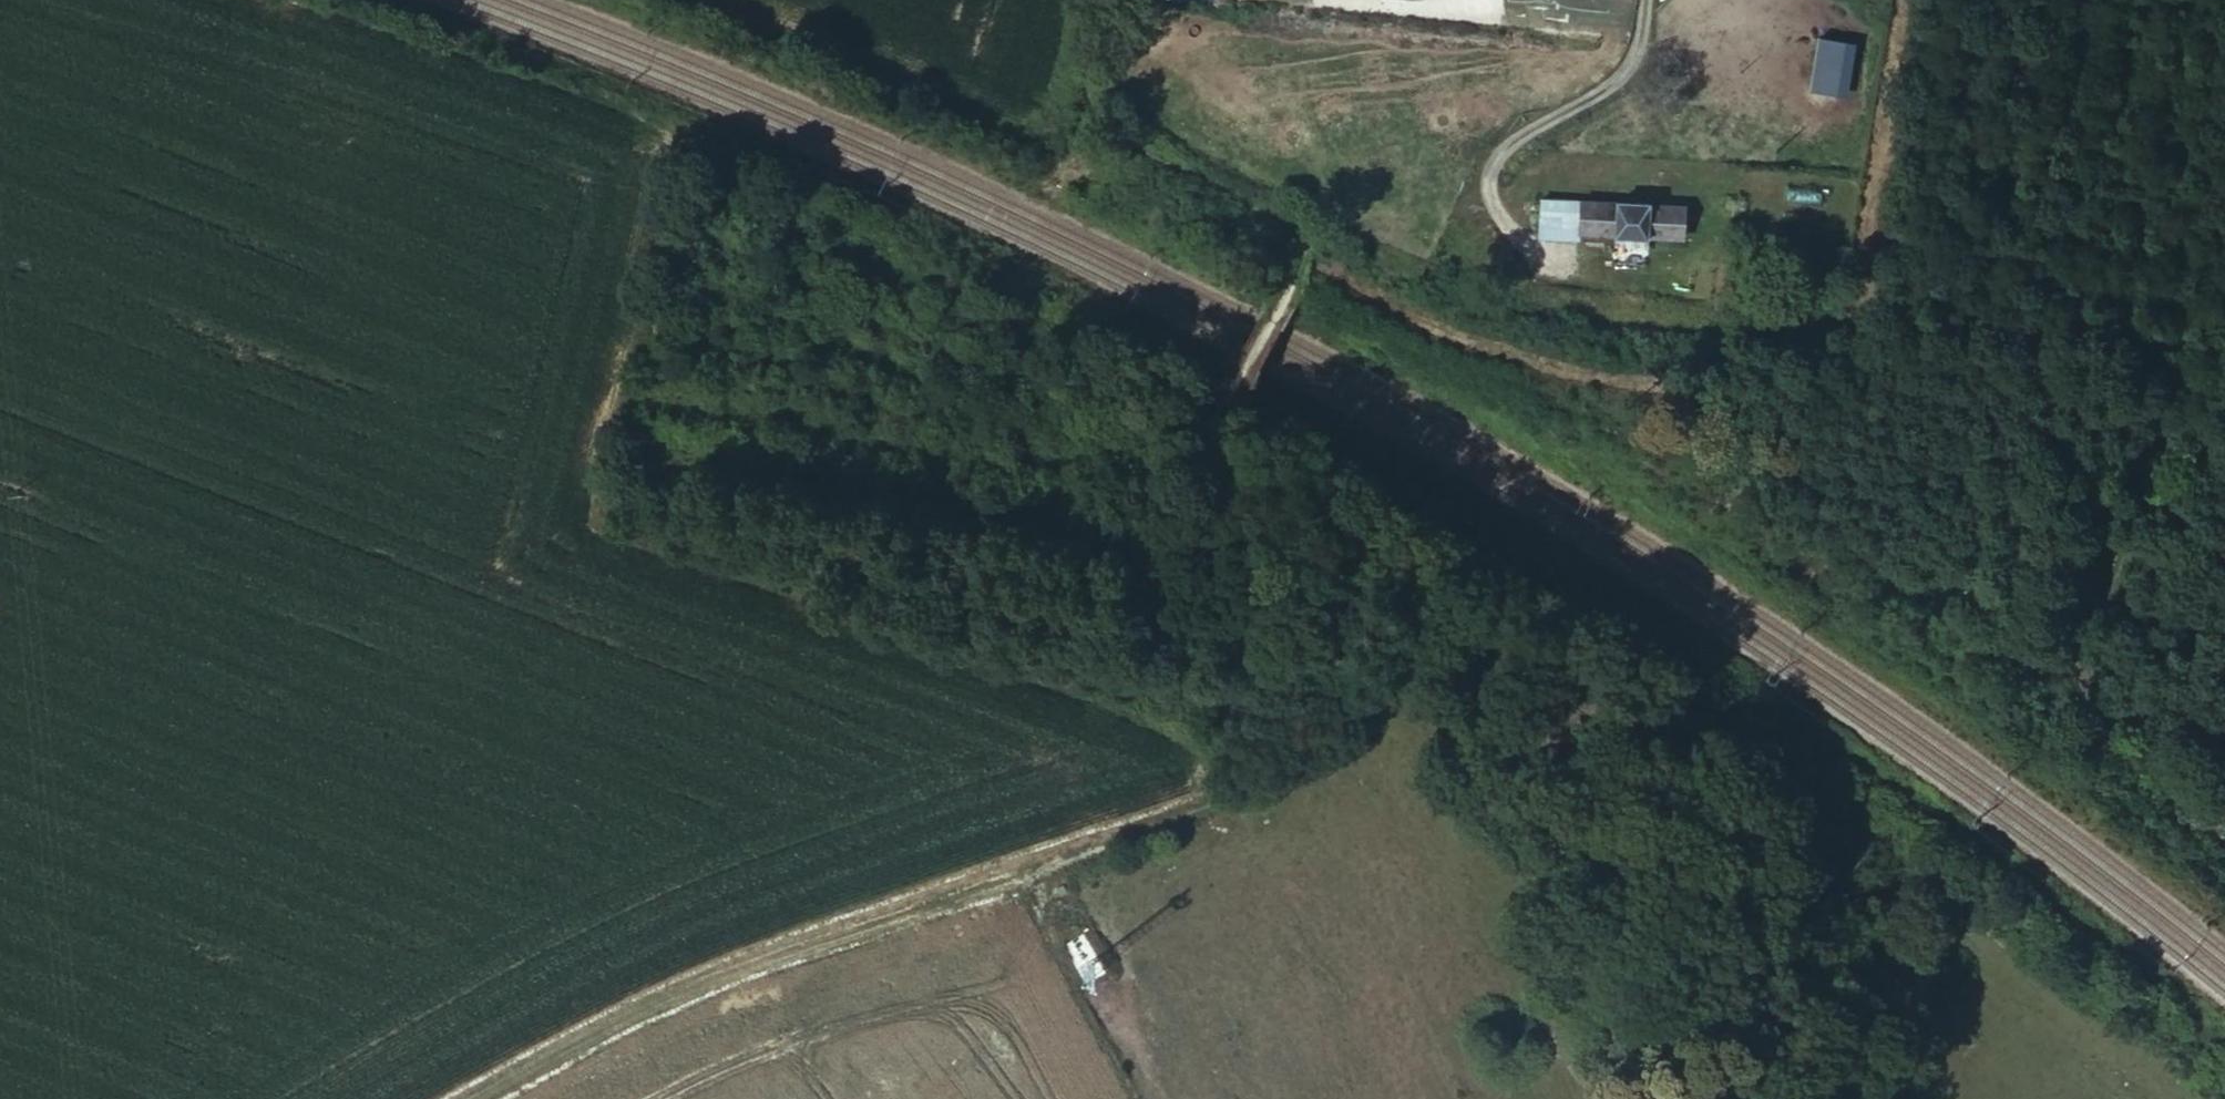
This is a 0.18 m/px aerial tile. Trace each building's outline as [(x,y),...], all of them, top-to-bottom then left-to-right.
[(1810,88),(1847,95),(1857,39),(1820,33),(1810,88)] [(1633,212),(1601,211),(1600,238),(1630,241),(1629,243),(1662,244),(1701,246),(1701,243),(1702,221),(1702,217),(1665,214),(1665,210),(1633,207),(1633,212)] [(1600,238),(1601,211),(1561,209),(1560,233),(1600,238)] [(1662,244),(1629,243),(1629,272),(1661,275),(1662,244)]
